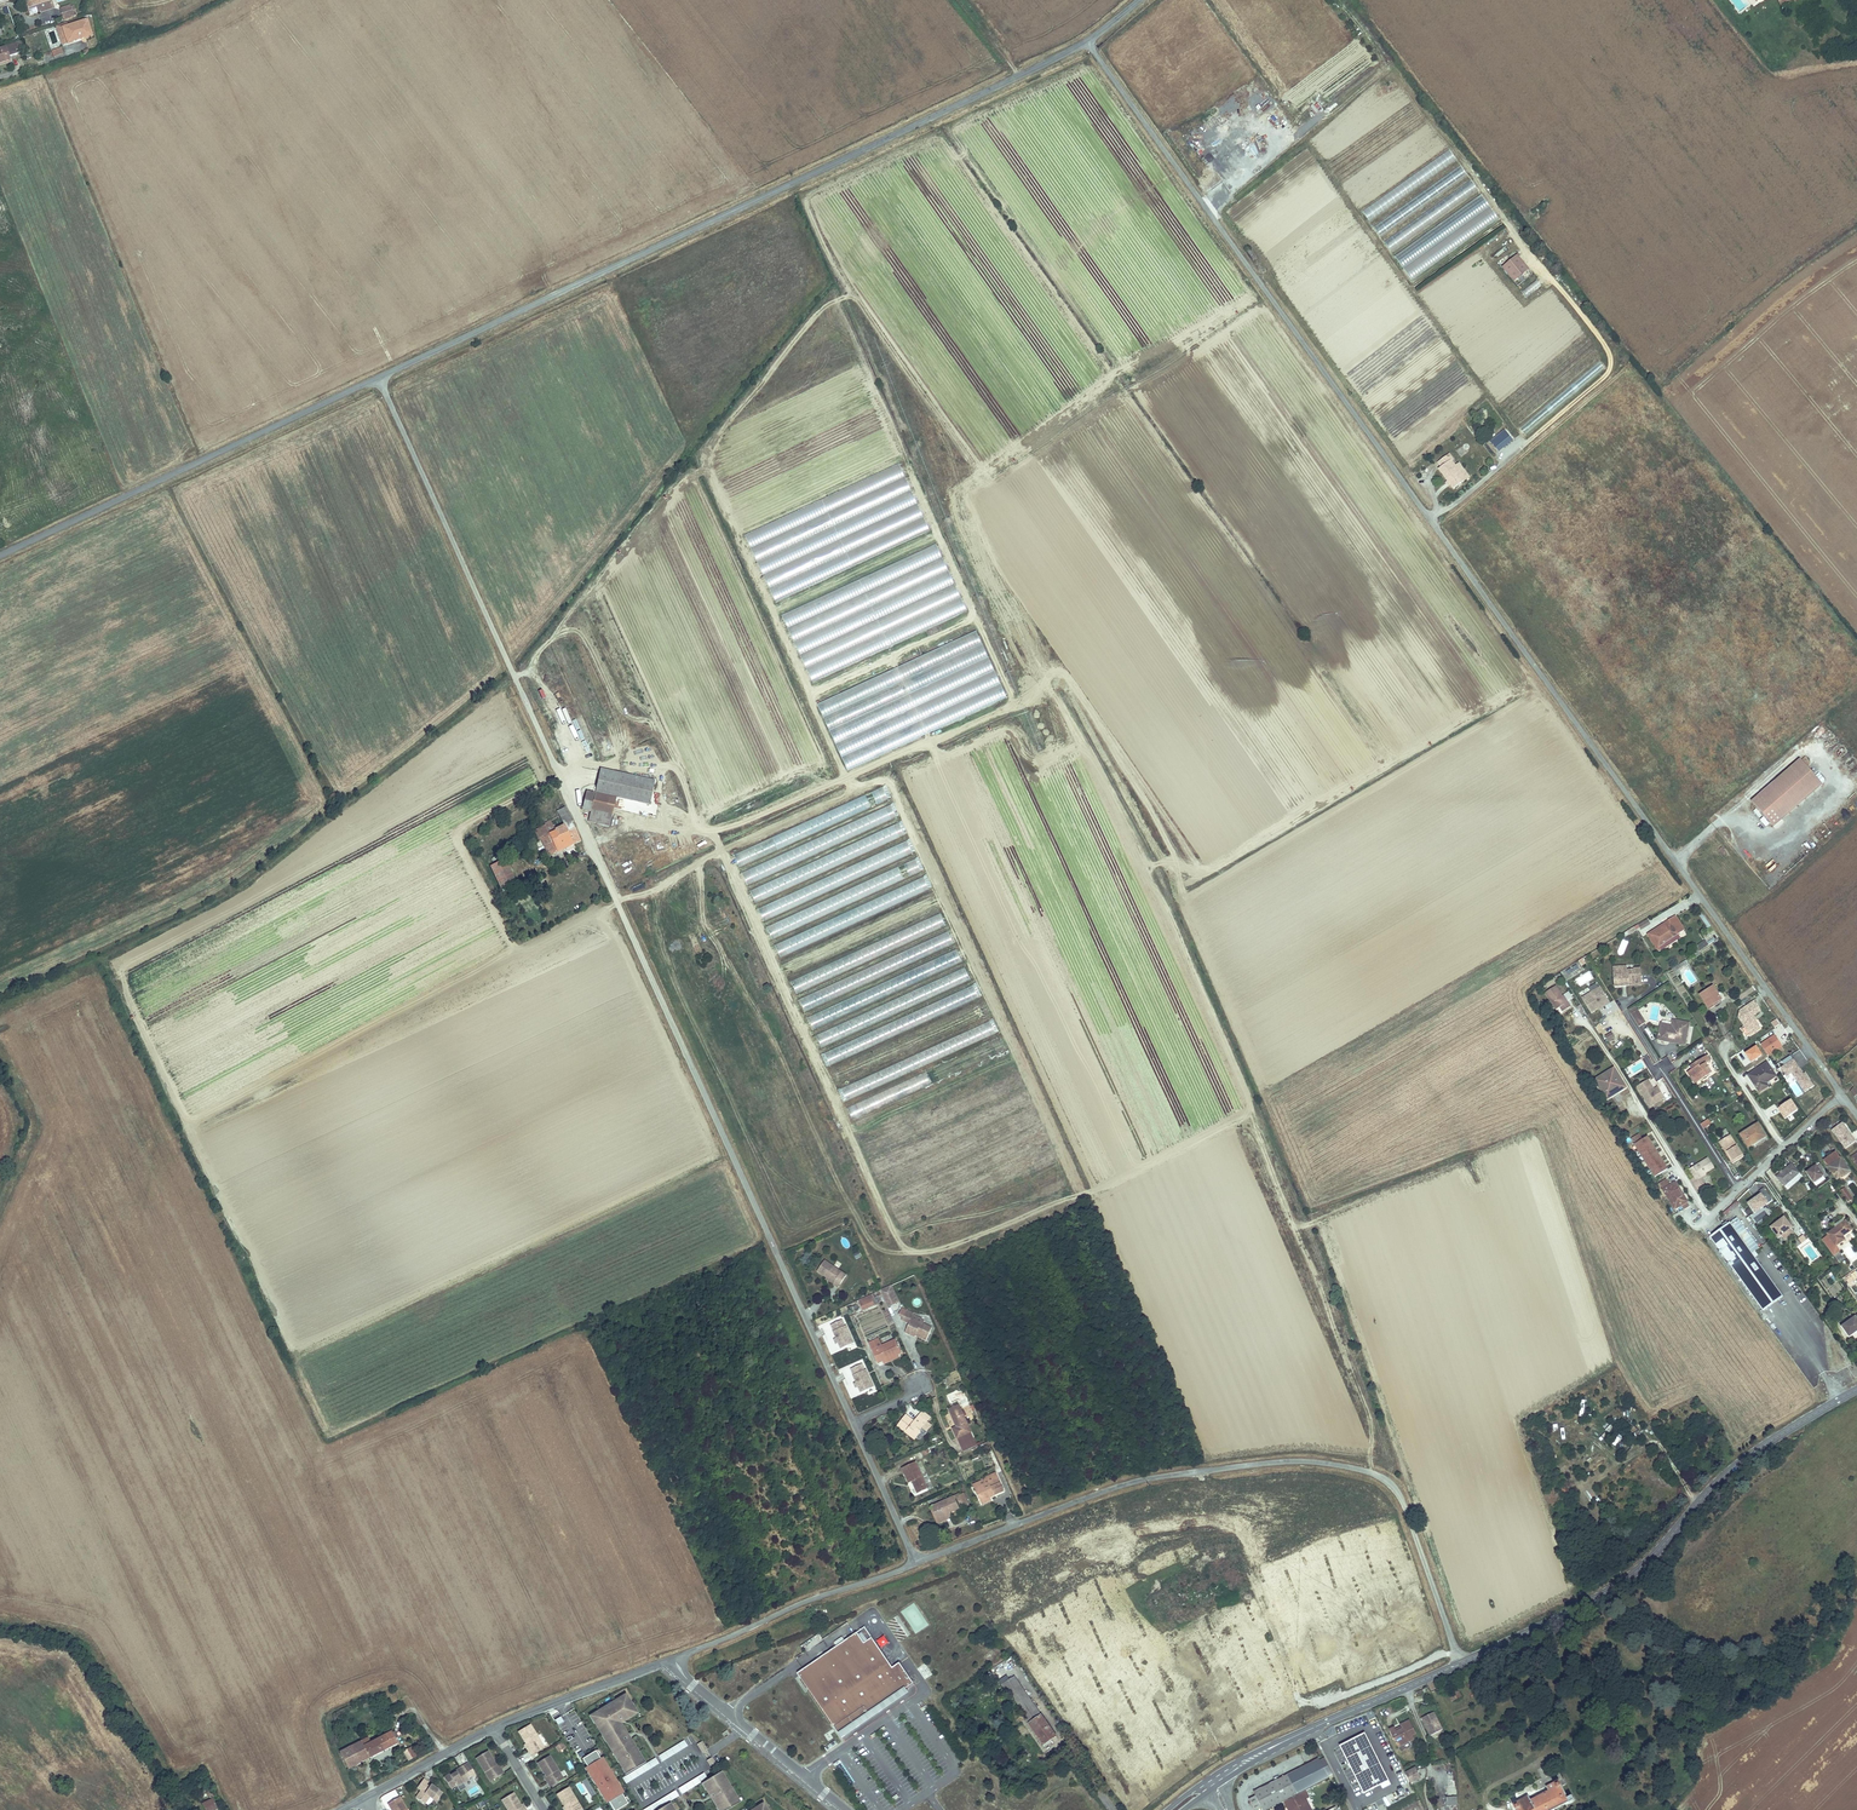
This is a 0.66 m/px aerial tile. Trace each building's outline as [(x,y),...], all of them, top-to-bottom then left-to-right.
[(28,2),(32,14),(43,10),(46,10),(45,8),(54,5),(55,1),(54,0),(34,0),(28,2)] [(55,1),(54,5),(45,8),(46,10),(43,10),(44,11),(57,7),(55,1)] [(73,4),(62,8),(65,18),(76,14),(73,4)] [(86,20),(67,27),(63,28),(68,43),(92,35),(86,20)] [(63,28),(67,27),(66,23),(57,26),(64,45),(68,43),(63,28)] [(1790,28),(1774,38),(1780,46),(1795,36),(1790,28)] [(0,49),(0,63),(12,59),(12,56),(20,53),(18,50),(25,47),(23,41),(0,49)] [(1314,108),(1320,112),(1323,108),(1317,104),(1314,108)] [(1367,219),(1458,163),(1451,152),(1360,208),(1367,219)] [(1372,226),(1379,237),(1468,177),(1461,166),(1372,226)] [(1383,241),(1408,280),(1499,221),(1483,196),(1409,243),(1407,240),(1413,236),(1409,229),(1418,223),(1420,227),(1423,226),(1421,222),(1426,219),(1422,212),(1421,213),(1422,214),(1417,217),(1419,219),(1406,228),(1405,227),(1383,241)] [(1514,281),(1529,269),(1517,255),(1502,267),(1514,281)] [(1526,298),(1541,286),(1535,280),(1521,292),(1526,298)] [(1504,429),(1490,442),(1499,452),(1513,439),(1504,429)] [(1461,480),(1451,466),(1447,461),(1449,459),(1445,454),(1434,462),(1438,467),(1435,469),(1449,488),(1461,480)] [(1455,463),(1451,466),(1461,480),(1465,477),(1455,463)] [(772,598),(930,536),(903,467),(745,530),(772,598)] [(808,678),(967,617),(941,548),(782,609),(808,678)] [(844,767),(1007,703),(981,635),(818,699),(844,767)] [(1751,803),(1772,828),(1822,785),(1801,760),(1751,803)] [(650,782),(596,773),(592,793),(616,797),(646,802),(650,782)] [(738,864),(893,800),(888,787),(732,852),(738,864)] [(616,797),(592,793),(585,792),(582,808),(591,810),(589,820),(610,824),(616,797)] [(896,805),(740,869),(746,882),(901,818),(896,805)] [(556,811),(564,825),(573,843),(579,840),(570,823),(572,822),(564,807),(561,809),(556,811)] [(573,843),(564,825),(555,829),(550,820),(544,823),(545,824),(532,831),(537,842),(541,840),(547,851),(546,854),(550,855),(573,843)] [(763,918),(914,855),(908,842),(758,905),(763,918)] [(1800,853),(1802,851),(1797,843),(1794,845),(1800,853)] [(514,882),(504,859),(490,865),(501,888),(514,882)] [(920,860),(765,923),(771,936),(926,873),(920,860)] [(796,871),(750,889),(755,901),(801,883),(796,871)] [(940,894),(778,961),(784,974),(945,907),(940,894)] [(787,979),(793,992),(950,927),(944,914),(787,979)] [(1641,930),(1650,924),(1646,919),(1638,925),(1641,930)] [(1670,923),(1651,935),(1658,946),(1677,934),(1670,923)] [(807,945),(801,933),(775,945),(781,957),(807,945)] [(961,951),(803,1014),(808,1027),(967,964),(961,951)] [(1569,975),(1578,969),(1576,965),(1567,971),(1569,975)] [(1623,969),(1615,969),(1616,987),(1624,987),(1624,985),(1629,985),(1629,987),(1643,986),(1642,967),(1635,968),(1635,970),(1628,971),(1623,971),(1623,969)] [(817,1047),(975,980),(969,968),(812,1034),(817,1047)] [(851,978),(796,1000),(801,1012),(856,989),(851,978)] [(926,1019),(982,998),(977,985),(928,1003),(931,1011),(924,1014),(926,1019)] [(1602,1008),(1610,1003),(1600,987),(1582,998),(1590,1013),(1598,1008),(1600,1007),(1601,1008),(1602,1008)] [(1557,988),(1547,995),(1557,1012),(1561,1009),(1564,1014),(1572,1009),(1569,1004),(1567,1005),(1557,988)] [(1700,998),(1707,1009),(1717,1002),(1718,1003),(1722,1001),(1714,989),(1700,998)] [(931,1038),(993,1015),(988,1002),(932,1024),(934,1029),(928,1031),(931,1038)] [(1763,1029),(1755,1017),(1763,1012),(1757,1002),(1743,1011),(1741,1018),(1753,1036),(1763,1029)] [(1638,1011),(1631,1015),(1639,1028),(1646,1023),(1638,1011)] [(1774,1028),(1779,1024),(1776,1019),(1771,1023),(1774,1028)] [(1661,1027),(1675,1029),(1677,1021),(1673,1020),(1672,1025),(1661,1023),(1661,1027)] [(995,1021),(837,1087),(842,1100),(1000,1034),(995,1021)] [(1678,1044),(1685,1046),(1690,1023),(1677,1021),(1675,1029),(1661,1027),(1658,1041),(1670,1043),(1671,1041),(1678,1042),(1678,1044)] [(1611,1032),(1604,1036),(1608,1042),(1615,1037),(1611,1032)] [(870,1034),(821,1053),(826,1065),(882,1043),(878,1034),(871,1037),(870,1034)] [(1774,1038),(1760,1046),(1767,1057),(1781,1048),(1774,1038)] [(962,1056),(965,1066),(995,1055),(992,1045),(962,1056)] [(831,1071),(836,1083),(892,1059),(890,1055),(899,1051),(898,1049),(891,1052),(889,1047),(831,1071)] [(1734,1061),(1742,1056),(1740,1052),(1732,1057),(1734,1061)] [(1784,1066),(1780,1068),(1786,1077),(1791,1074),(1804,1092),(1813,1086),(1805,1074),(1803,1075),(1791,1056),(1781,1062),(1784,1066)] [(1698,1068),(1694,1071),(1689,1074),(1694,1081),(1699,1078),(1702,1082),(1713,1075),(1703,1060),(1696,1065),(1698,1068)] [(1759,1094),(1765,1089),(1762,1085),(1765,1083),(1775,1077),(1766,1064),(1748,1077),(1759,1094)] [(1614,1069),(1594,1082),(1604,1098),(1618,1089),(1621,1093),(1627,1089),(1614,1069)] [(1699,1078),(1694,1081),(1697,1086),(1702,1082),(1699,1078)] [(1637,1087),(1640,1091),(1650,1085),(1648,1081),(1637,1087)] [(1000,1083),(933,1108),(938,1121),(1005,1095),(1000,1083)] [(1650,1085),(1640,1091),(1650,1108),(1665,1099),(1658,1088),(1654,1091),(1650,1085)] [(844,1108),(849,1120),(901,1098),(898,1090),(895,1092),(893,1087),(844,1108)] [(1856,1094),(1856,1090),(1854,1087),(1849,1092),(1854,1098),(1856,1094)] [(1024,1092),(991,1105),(996,1118),(1029,1104),(1024,1092)] [(984,1110),(975,1112),(978,1126),(987,1124),(984,1110)] [(1026,1126),(1034,1124),(1030,1110),(1021,1113),(1026,1126)] [(1005,1121),(1010,1134),(1019,1129),(1014,1117),(1005,1121)] [(909,1122),(915,1135),(922,1131),(917,1118),(909,1122)] [(1708,1119),(1700,1124),(1703,1129),(1711,1124),(1708,1119)] [(960,1123),(899,1145),(904,1158),(964,1136),(960,1123)] [(1844,1123),(1833,1131),(1845,1148),(1856,1140),(1844,1123)] [(1749,1148),(1753,1145),(1753,1144),(1755,1142),(1759,1143),(1766,1138),(1758,1125),(1741,1136),(1749,1148)] [(898,1142),(906,1139),(901,1126),(893,1129),(898,1142)] [(993,1141),(1001,1138),(996,1126),(988,1129),(993,1141)] [(1042,1126),(1029,1132),(1034,1145),(1048,1139),(1042,1126)] [(988,1151),(994,1164),(1034,1145),(1028,1132),(988,1151)] [(881,1150),(890,1146),(884,1134),(876,1137),(881,1150)] [(983,1134),(904,1164),(909,1177),(988,1147),(983,1134)] [(1744,1159),(1731,1137),(1719,1144),(1733,1166),(1744,1159)] [(1647,1138),(1634,1146),(1655,1178),(1668,1170),(1647,1138)] [(890,1167),(897,1164),(892,1151),(885,1154),(890,1167)] [(1835,1153),(1823,1162),(1836,1180),(1846,1173),(1843,1168),(1845,1166),(1835,1153)] [(996,1168),(1002,1181),(1035,1167),(1029,1154),(996,1168)] [(943,1185),(986,1168),(981,1155),(938,1172),(943,1185)] [(1715,1170),(1708,1159),(1690,1170),(1694,1178),(1690,1180),(1697,1192),(1706,1187),(1700,1178),(1715,1170)] [(1791,1165),(1776,1177),(1783,1186),(1798,1174),(1791,1165)] [(1828,1176),(1819,1165),(1816,1167),(1815,1166),(1805,1173),(1813,1184),(1822,1177),(1824,1180),(1828,1176)] [(910,1221),(995,1186),(990,1173),(905,1208),(910,1221)] [(893,1208),(936,1190),(931,1177),(888,1195),(893,1208)] [(1659,1186),(1663,1193),(1670,1188),(1666,1181),(1659,1186)] [(1670,1188),(1663,1193),(1675,1211),(1681,1207),(1684,1211),(1690,1207),(1675,1185),(1670,1188)] [(1847,1203),(1853,1199),(1845,1187),(1839,1191),(1847,1203)] [(1760,1194),(1747,1203),(1754,1213),(1772,1201),(1763,1188),(1758,1191),(1760,1194)] [(1769,1208),(1754,1218),(1758,1223),(1773,1214),(1769,1208)] [(1783,1217),(1769,1228),(1776,1238),(1780,1236),(1785,1240),(1794,1234),(1789,1230),(1791,1227),(1786,1222),(1783,1217)] [(1844,1223),(1822,1240),(1833,1256),(1841,1252),(1837,1245),(1843,1241),(1841,1238),(1851,1231),(1844,1223)] [(1723,1230),(1709,1240),(1763,1314),(1783,1299),(1729,1226),(1727,1227),(1725,1225),(1721,1228),(1723,1230)] [(1797,1238),(1800,1244),(1806,1241),(1803,1235),(1797,1238)] [(846,1237),(841,1240),(846,1249),(851,1246),(846,1237)] [(853,1254),(856,1259),(861,1257),(858,1251),(853,1254)] [(837,1269),(831,1266),(823,1260),(816,1271),(832,1282),(831,1284),(836,1287),(845,1275),(837,1269)] [(1845,1279),(1849,1284),(1856,1279),(1856,1271),(1845,1279)] [(892,1286),(880,1291),(888,1307),(900,1302),(892,1286)] [(872,1294),(859,1300),(864,1311),(876,1306),(872,1298),(873,1297),(872,1294)] [(1834,1300),(1837,1306),(1842,1302),(1839,1297),(1834,1300)] [(919,1298),(913,1301),(916,1307),(922,1304),(919,1298)] [(906,1309),(902,1318),(910,1322),(906,1331),(914,1334),(915,1331),(927,1337),(932,1327),(911,1318),(914,1312),(906,1309)] [(1840,1329),(1848,1339),(1856,1332),(1856,1325),(1856,1324),(1856,1322),(1854,1318),(1840,1329)] [(842,1319),(831,1325),(836,1338),(834,1339),(836,1344),(838,1343),(840,1349),(855,1342),(847,1325),(845,1325),(842,1319)] [(869,1343),(872,1349),(881,1345),(878,1339),(869,1343)] [(881,1345),(872,1349),(877,1361),(881,1360),(897,1352),(901,1351),(895,1339),(881,1345)] [(897,1352),(881,1360),(883,1364),(899,1357),(897,1352)] [(863,1364),(851,1369),(857,1382),(854,1383),(856,1388),(858,1387),(861,1393),(875,1387),(867,1369),(865,1370),(863,1364)] [(952,1428),(959,1443),(972,1437),(969,1431),(958,1404),(955,1406),(954,1405),(953,1405),(952,1405),(951,1406),(951,1407),(948,1409),(955,1423),(956,1423),(957,1425),(952,1428)] [(921,1411),(918,1416),(926,1422),(930,1418),(921,1411)] [(926,1422),(918,1416),(913,1421),(907,1416),(906,1417),(904,1416),(896,1426),(903,1431),(906,1431),(916,1438),(921,1432),(920,1431),(926,1422)] [(972,1437),(959,1443),(962,1451),(975,1445),(972,1437)] [(914,1462),(901,1467),(908,1482),(911,1480),(916,1492),(926,1487),(914,1462)] [(997,1478),(974,1488),(980,1501),(1003,1490),(997,1478)] [(961,1494),(958,1496),(962,1506),(966,1504),(961,1494)] [(962,1506),(958,1496),(957,1495),(930,1507),(936,1523),(943,1519),(941,1515),(948,1512),(957,1508),(957,1509),(963,1507),(962,1506)] [(901,1611),(915,1633),(927,1625),(914,1603),(911,1605),(913,1608),(909,1611),(907,1607),(901,1611)] [(838,1734),(905,1688),(913,1683),(899,1662),(892,1667),(864,1626),(796,1673),(838,1734)] [(882,1647),(889,1643),(885,1636),(877,1640),(882,1647)] [(1014,1677),(1002,1685),(1044,1747),(1052,1742),(1050,1739),(1055,1736),(1014,1677)] [(842,1738),(908,1692),(905,1688),(838,1734),(842,1738)] [(1458,1692),(1450,1696),(1454,1703),(1461,1699),(1458,1692)] [(589,1716),(626,1776),(646,1763),(622,1724),(637,1714),(625,1694),(589,1716)] [(1431,1713),(1419,1719),(1427,1736),(1439,1731),(1431,1713)] [(555,1720),(558,1726),(564,1722),(561,1717),(555,1720)] [(1392,1728),(1387,1731),(1395,1748),(1412,1740),(1410,1736),(1413,1734),(1407,1723),(1398,1727),(1399,1730),(1394,1733),(1392,1728)] [(529,1726),(518,1732),(525,1744),(530,1751),(528,1752),(530,1756),(539,1751),(537,1747),(541,1745),(529,1726)] [(367,1738),(339,1753),(347,1769),(396,1744),(390,1733),(369,1743),(367,1738)] [(1364,1734),(1340,1747),(1363,1794),(1387,1780),(1364,1734)] [(684,1741),(659,1756),(662,1761),(688,1746),(684,1741)] [(555,1747),(558,1752),(566,1747),(563,1742),(555,1747)] [(702,1742),(698,1745),(703,1753),(707,1750),(702,1742)] [(416,1757),(411,1747),(403,1752),(409,1762),(416,1757)] [(1523,1754),(1528,1758),(1532,1752),(1526,1749),(1523,1754)] [(487,1752),(476,1759),(487,1778),(491,1776),(494,1780),(502,1774),(500,1770),(498,1771),(494,1764),(487,1752)] [(584,1760),(588,1767),(585,1769),(607,1805),(609,1803),(613,1809),(620,1809),(628,1805),(622,1795),(624,1793),(603,1758),(600,1760),(596,1753),(584,1760)] [(548,1757),(537,1764),(545,1776),(549,1782),(547,1784),(550,1788),(558,1783),(556,1778),(560,1776),(548,1757)] [(712,1757),(707,1760),(710,1767),(715,1764),(712,1757)] [(656,1758),(649,1761),(652,1767),(659,1764),(656,1758)] [(1306,1798),(1303,1799),(1300,1793),(1329,1778),(1327,1776),(1331,1774),(1324,1759),(1319,1761),(1318,1759),(1256,1791),(1257,1794),(1251,1798),(1257,1809),(1263,1807),(1265,1809),(1267,1809),(1285,1801),(1289,1808),(1291,1807),(1293,1809),(1312,1809),(1306,1798)] [(449,1776),(443,1779),(450,1790),(455,1786),(456,1788),(467,1781),(466,1778),(470,1776),(464,1766),(460,1769),(461,1771),(456,1774),(450,1777),(449,1776)] [(1416,1768),(1405,1773),(1410,1784),(1421,1778),(1416,1768)] [(703,1783),(711,1797),(718,1809),(728,1809),(741,1803),(723,1772),(703,1783)] [(1516,1809),(1561,1809),(1569,1806),(1570,1808),(1575,1805),(1573,1800),(1570,1802),(1563,1789),(1566,1788),(1558,1772),(1548,1778),(1553,1787),(1555,1786),(1557,1789),(1530,1803),(1528,1800),(1515,1807),(1516,1809)] [(678,1787),(681,1793),(708,1780),(705,1774),(678,1787)] [(579,1782),(586,1799),(595,1795),(587,1779),(579,1782)] [(427,1785),(423,1781),(417,1789),(421,1792),(416,1800),(423,1805),(429,1798),(432,1800),(434,1798),(438,1800),(442,1795),(430,1787),(427,1791),(424,1789),(427,1785)] [(557,1795),(564,1807),(566,1809),(575,1809),(579,1807),(567,1788),(557,1795)] [(1457,1790),(1450,1788),(1448,1794),(1455,1797),(1457,1790)] [(1307,1790),(1300,1793),(1303,1799),(1306,1798),(1309,1796),(1307,1790)] [(676,1791),(655,1804),(658,1808),(679,1795),(676,1791)] [(501,1801),(507,1809),(522,1809),(520,1806),(512,1794),(501,1801)] [(1451,1808),(1460,1807),(1459,1798),(1450,1799),(1451,1808)] [(202,1806),(205,1809),(216,1809),(218,1809),(212,1800),(202,1806)] [(384,1809),(385,1809),(403,1809),(396,1801),(384,1809)]
